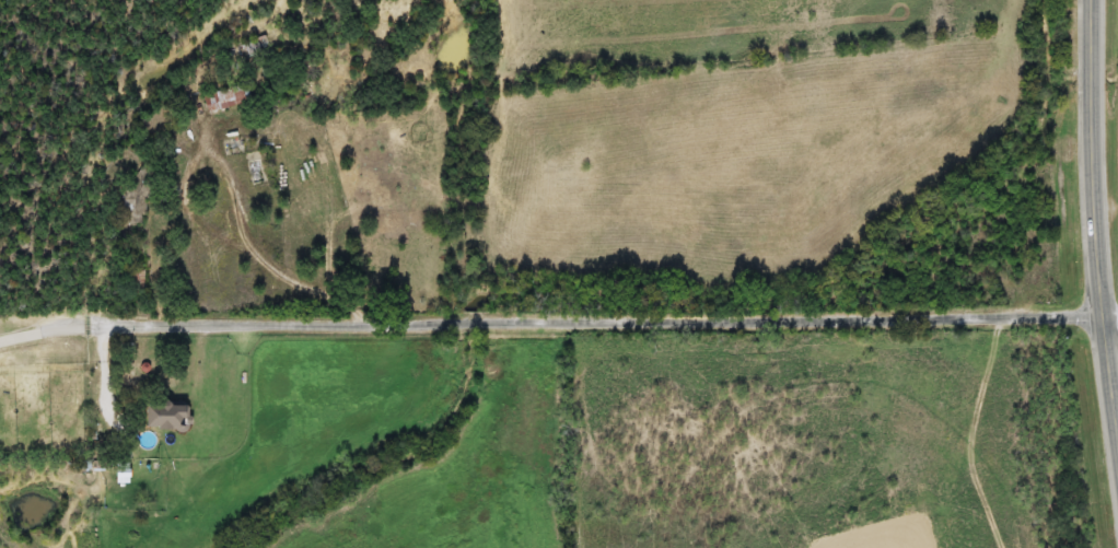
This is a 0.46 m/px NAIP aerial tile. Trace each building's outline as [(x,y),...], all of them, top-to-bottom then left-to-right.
[(206,113),(201,94),(240,85),(244,104),(206,113)] [(143,269),(143,291),(128,291),(128,269),(143,269)] [(179,401),(179,428),(140,428),(140,401),(179,401)]
